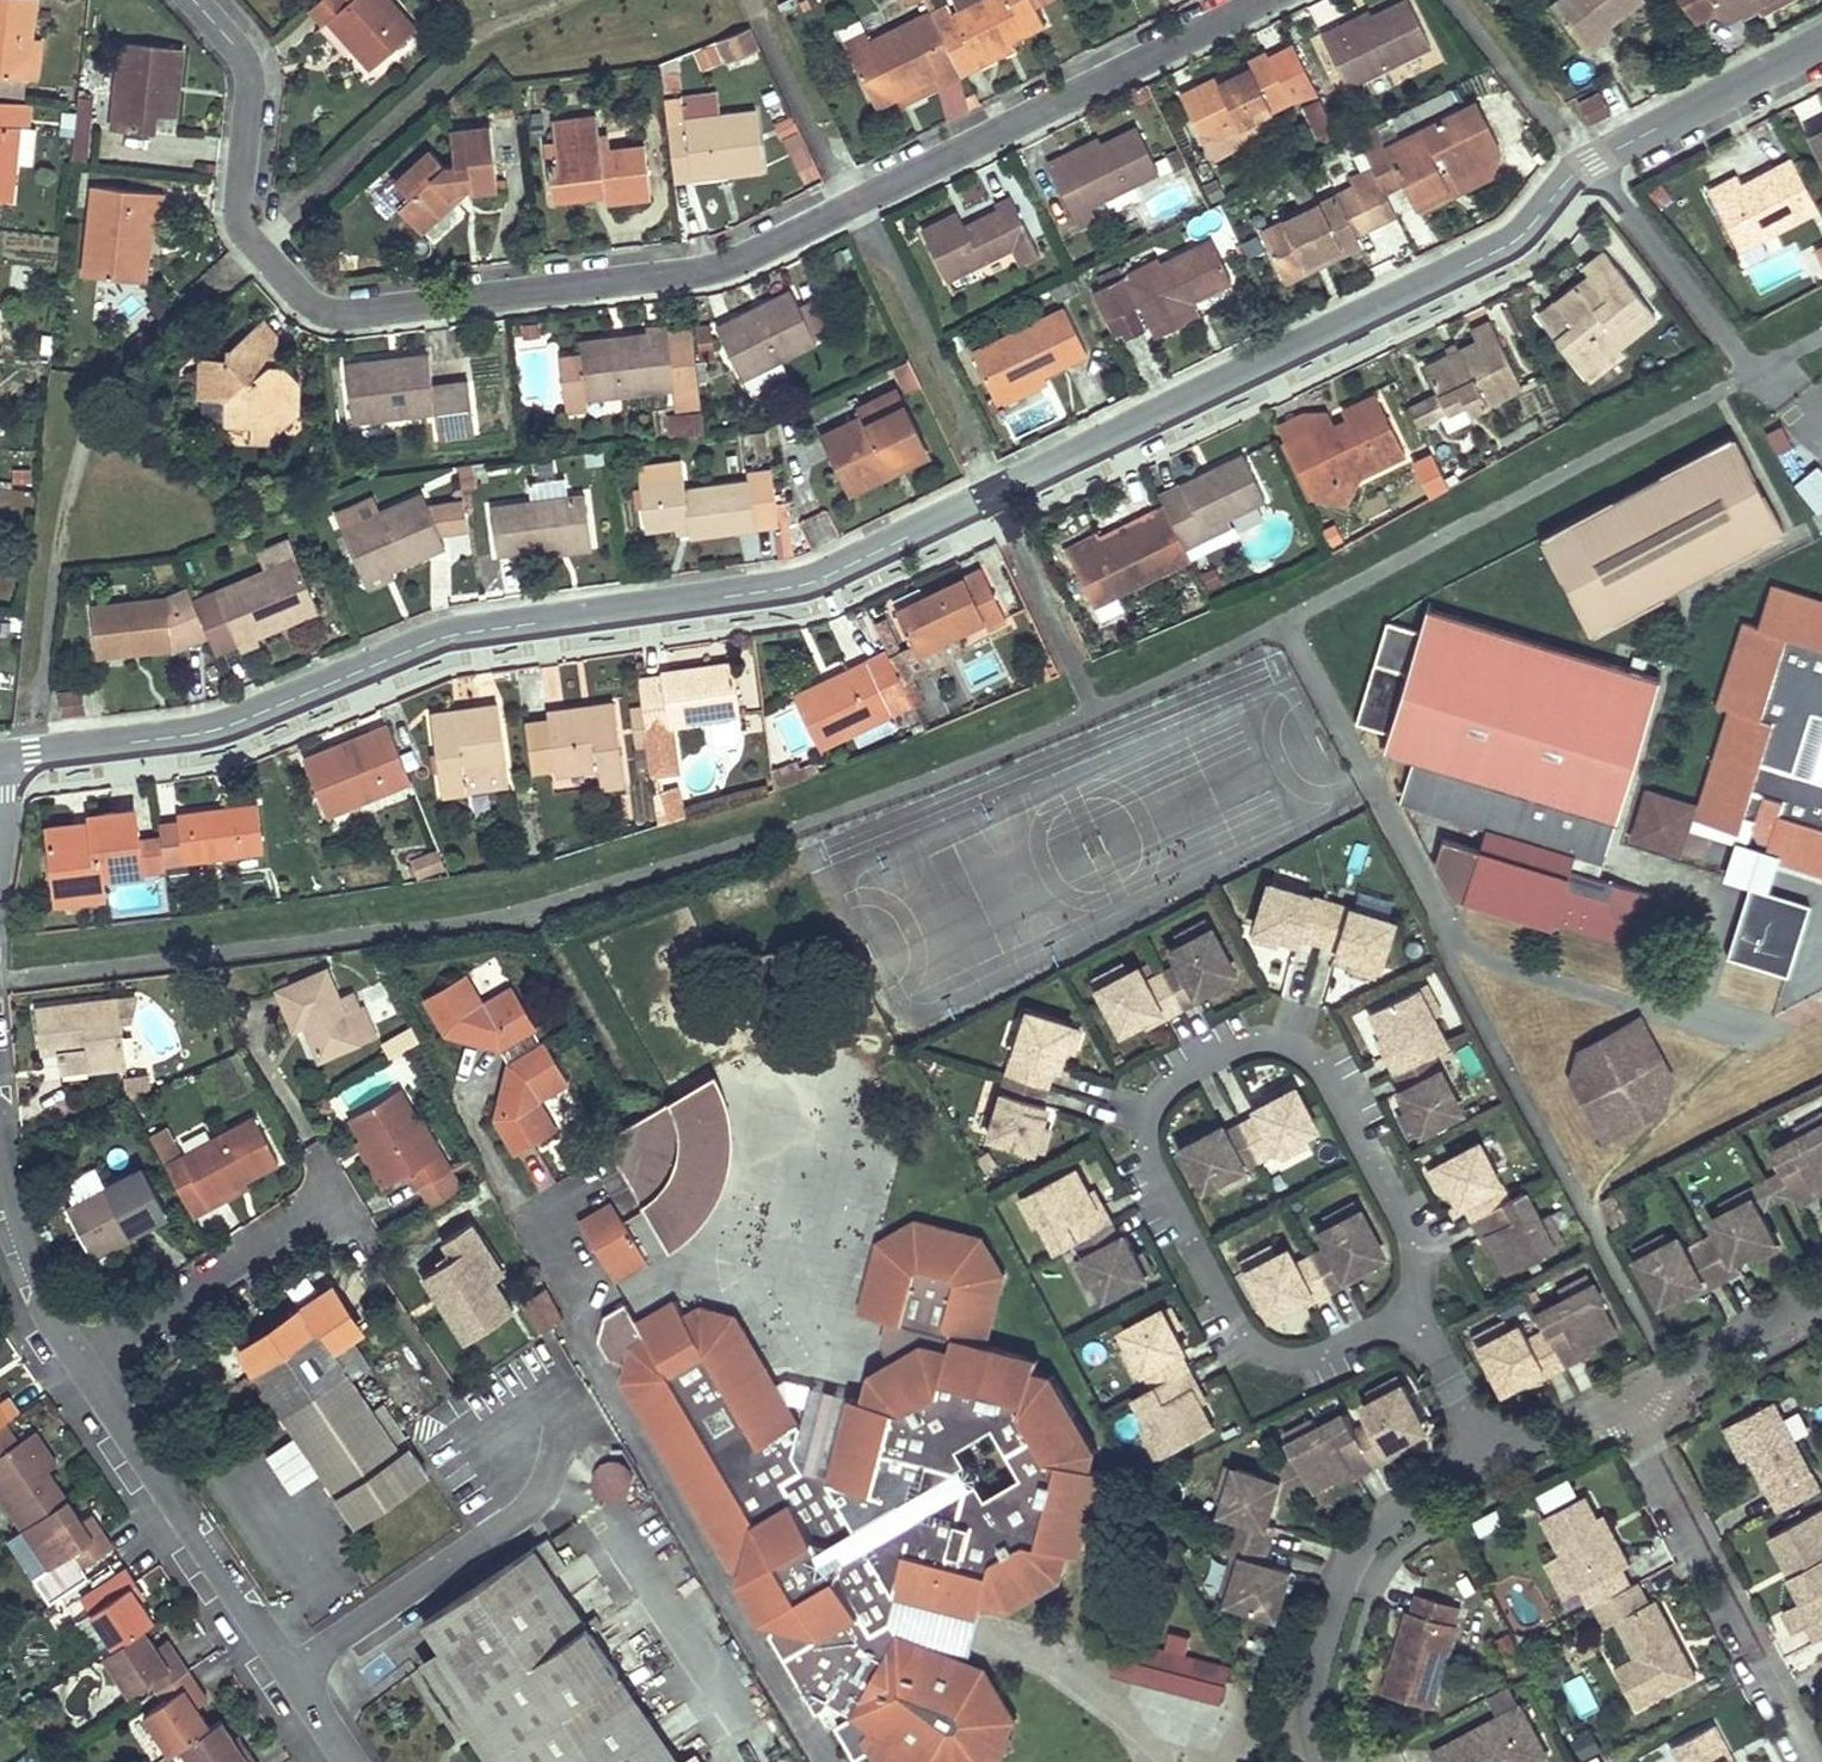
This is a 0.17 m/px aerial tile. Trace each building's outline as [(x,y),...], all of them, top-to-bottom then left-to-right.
[(29,79),(33,38),(37,0),(0,0),(0,76),(29,79)] [(309,9),(323,26),(332,16),(358,44),(352,48),(371,69),(417,27),(393,0),(319,0),(309,9)] [(924,13),(930,10),(926,0),(918,0),(924,13)] [(930,10),(937,6),(934,0),(926,0),(930,10)] [(930,10),(962,73),(980,64),(976,56),(1013,39),(1045,23),(1036,3),(1042,0),(980,0),(956,13),(949,0),(937,6),(930,10)] [(1321,34),(1347,86),(1431,44),(1409,0),(1401,0),(1372,15),(1344,29),(1341,24),(1321,34)] [(1553,2),(1584,42),(1612,20),(1637,0),(1555,0),(1553,2)] [(1703,29),(1726,16),(1728,20),(1742,13),(1768,0),(1680,0),(1703,29)] [(1742,13),(1747,21),(1787,0),(1768,0),(1742,13)] [(924,13),(869,40),(873,46),(852,55),(877,106),(899,96),(935,78),(938,85),(962,73),(930,10),(924,13)] [(1369,10),(1341,24),(1344,29),(1372,15),(1369,10)] [(1612,20),(1584,42),(1589,48),(1617,25),(1612,20)] [(692,45),(698,67),(759,51),(754,29),(692,45)] [(43,40),(33,38),(29,79),(39,81),(43,40)] [(1013,39),(976,56),(980,64),(1017,46),(1013,39)] [(869,40),(849,50),(852,55),(873,46),(869,40)] [(181,51),(122,43),(113,127),(153,133),(155,111),(167,113),(170,84),(178,86),(181,51)] [(1294,45),(1289,48),(1313,95),(1319,94),(1294,45)] [(1197,86),(1180,95),(1213,160),(1228,152),(1220,136),(1255,118),(1291,101),(1313,95),(1289,48),(1270,58),(1267,52),(1224,73),(1227,79),(1201,92),(1197,86)] [(935,78),(899,96),(902,102),(938,85),(935,78)] [(178,86),(170,84),(167,113),(175,114),(178,86)] [(1602,91),(1581,101),(1592,122),(1612,111),(1602,91)] [(23,109),(21,126),(30,128),(32,104),(0,101),(0,107),(23,109)] [(1478,101),(1368,154),(1374,168),(1385,190),(1405,179),(1417,204),(1451,189),(1442,170),(1451,166),(1453,174),(1501,151),(1478,101)] [(0,107),(0,198),(14,200),(21,126),(23,109),(0,107)] [(687,125),(668,127),(674,179),(694,177),(693,172),(727,167),(727,173),(765,169),(759,109),(685,117),(687,125)] [(597,115),(553,121),(556,141),(559,164),(550,164),(552,190),(605,184),(606,194),(607,200),(652,195),(645,146),(612,150),(602,151),(600,134),(597,115)] [(1255,118),(1220,136),(1228,152),(1243,145),(1240,140),(1260,130),(1255,118)] [(410,196),(398,207),(421,232),(454,201),(451,198),(466,183),(467,190),(497,187),(490,125),(452,130),(455,162),(444,164),(431,149),(396,181),(410,196)] [(1136,126),(1051,168),(1073,213),(1159,170),(1136,126)] [(1810,135),(1821,158),(1821,129),(1810,135)] [(610,134),(600,134),(602,151),(612,150),(610,134)] [(556,141),(547,141),(550,164),(559,164),(556,141)] [(1743,186),(1717,200),(1742,249),(1819,209),(1794,160),(1743,186)] [(1354,185),(1263,231),(1283,272),(1322,252),(1325,260),(1361,242),(1355,231),(1396,212),(1385,190),(1374,168),(1351,178),(1354,185)] [(1712,191),(1717,200),(1743,186),(1739,178),(1712,191)] [(605,184),(552,190),(554,200),(606,194),(605,184)] [(163,193),(94,186),(84,276),(139,281),(142,257),(149,257),(153,218),(161,219),(163,193)] [(957,212),(920,229),(945,277),(1031,235),(1011,195),(994,202),(998,209),(964,226),(957,212)] [(1159,258),(1101,285),(1117,315),(1142,303),(1157,334),(1198,314),(1189,293),(1194,290),(1197,296),(1233,279),(1213,239),(1163,265),(1159,258)] [(1590,275),(1539,316),(1584,373),(1619,344),(1656,316),(1606,250),(1584,267),(1590,275)] [(1322,252),(1283,272),(1286,278),(1325,260),(1322,252)] [(149,257),(142,257),(139,281),(147,281),(149,257)] [(1101,285),(1091,290),(1106,320),(1117,315),(1101,285)] [(734,316),(716,325),(741,377),(817,341),(792,290),(767,302),(772,308),(738,324),(734,316)] [(1065,306),(972,351),(999,405),(1049,380),(1046,373),(1088,353),(1065,306)] [(279,333),(265,319),(258,325),(272,339),(261,348),(276,363),(279,333)] [(1478,341),(1426,366),(1448,412),(1465,404),(1471,414),(1523,388),(1491,322),(1472,330),(1478,341)] [(617,339),(596,341),(598,353),(582,356),(560,358),(563,384),(585,382),(586,398),(676,386),(678,402),(699,400),(689,329),(669,331),(668,323),(646,326),(647,334),(624,337),(624,342),(617,343),(617,339)] [(228,359),(205,358),(204,397),(226,398),(225,417),(253,417),(253,427),(252,438),(274,439),(274,428),(294,409),(298,413),(299,393),(292,384),(299,377),(285,362),(276,363),(261,348),(272,339),(258,325),(233,349),(227,348),(228,359)] [(711,332),(697,334),(700,350),(714,349),(711,332)] [(596,341),(580,343),(582,356),(598,353),(596,341)] [(1619,344),(1584,373),(1589,379),(1625,352),(1619,344)] [(364,359),(344,362),(352,419),(436,409),(438,436),(474,432),(468,380),(433,385),(429,356),(399,359),(400,365),(364,369),(364,359)] [(205,358),(198,357),(197,397),(204,397),(205,358)] [(563,384),(566,413),(588,411),(586,398),(585,382),(563,384)] [(864,414),(825,433),(853,491),(895,470),(891,463),(925,446),(896,387),(861,405),(864,414)] [(1329,413),(1307,421),(1312,429),(1285,440),(1313,498),(1344,482),(1342,477),(1355,468),(1358,475),(1406,452),(1378,395),(1343,412),(1348,421),(1336,427),(1329,413)] [(702,413),(683,415),(686,435),(704,433),(702,413)] [(1312,429),(1307,421),(1329,413),(1305,414),(1278,426),(1285,440),(1312,429)] [(253,417),(225,417),(225,426),(253,427),(253,417)] [(1766,430),(1776,451),(1790,444),(1781,423),(1766,430)] [(766,425),(754,427),(755,441),(757,454),(770,453),(766,425)] [(746,427),(748,442),(755,441),(754,427),(746,427)] [(1733,437),(1544,537),(1593,631),(1783,532),(1733,437)] [(925,446),(891,463),(895,470),(929,454),(925,446)] [(1243,453),(1160,494),(1164,504),(1185,547),(1208,536),(1204,529),(1226,518),(1267,499),(1243,453)] [(640,483),(686,478),(684,462),(638,467),(640,483)] [(1821,507),(1821,464),(1821,463),(1794,478),(1812,512),(1821,507)] [(1344,482),(1313,498),(1348,507),(1358,475),(1355,468),(1342,477),(1344,482)] [(686,478),(640,483),(646,527),(676,524),(686,523),(688,530),(689,535),(756,526),(780,523),(773,471),(748,474),(750,483),(687,490),(686,478)] [(586,495),(491,507),(498,551),(560,544),(593,540),(586,495)] [(335,515),(343,533),(351,552),(363,580),(390,569),(445,547),(441,536),(429,508),(423,496),(379,514),(373,499),(335,515)] [(465,503),(445,506),(449,534),(469,532),(465,503)] [(1138,529),(1071,562),(1093,604),(1191,558),(1185,547),(1164,504),(1133,520),(1138,529)] [(445,506),(429,508),(441,536),(449,534),(445,506)] [(1226,518),(1204,529),(1208,536),(1229,525),(1226,518)] [(686,523),(676,524),(677,532),(688,530),(686,523)] [(334,537),(342,556),(351,552),(343,533),(334,537)] [(593,540),(560,544),(562,552),(594,548),(593,540)] [(314,597),(296,556),(193,599),(209,638),(215,654),(237,646),(239,651),(258,643),(254,635),(277,626),(275,621),(284,617),(286,622),(302,615),(297,604),(314,597)] [(983,568),(967,576),(972,585),(987,577),(983,568)] [(390,569),(363,580),(365,587),(393,575),(390,569)] [(967,576),(897,609),(918,654),(984,621),(988,629),(1008,619),(987,577),(972,585),(967,576)] [(1764,795),(1762,803),(1760,838),(1771,842),(1767,856),(1821,874),(1821,782),(1795,772),(1813,714),(1821,717),(1821,602),(1773,585),(1759,627),(1745,622),(1719,706),(1730,710),(1707,785),(1703,795),(1746,809),(1752,791),(1764,795)] [(193,599),(188,587),(165,597),(91,606),(97,657),(116,655),(115,648),(141,645),(142,651),(171,648),(170,638),(178,635),(184,648),(209,638),(193,599)] [(314,597),(297,604),(302,615),(319,608),(314,597)] [(1660,681),(1429,610),(1422,632),(1388,622),(1376,663),(1409,673),(1386,749),(1415,759),(1402,804),(1487,830),(1481,849),(1444,838),(1437,862),(1456,899),(1465,902),(1556,923),(1633,947),(1649,895),(1600,879),(1660,681)] [(825,681),(794,695),(818,747),(913,701),(888,649),(847,667),(849,673),(827,684),(825,681)] [(734,662),(698,667),(699,674),(735,668),(734,662)] [(663,676),(639,678),(643,706),(647,738),(651,772),(661,771),(676,769),(672,735),(670,725),(706,720),(708,738),(716,744),(738,741),(743,734),(741,715),(735,668),(699,674),(698,667),(662,672),(663,676)] [(83,690),(61,692),(63,715),(86,712),(83,690)] [(453,708),(430,711),(441,794),(467,791),(464,772),(506,766),(497,702),(475,705),(476,711),(454,714),(453,708)] [(566,710),(547,712),(555,774),(598,768),(601,789),(624,785),(613,703),(589,706),(590,714),(567,717),(566,710)] [(643,706),(630,708),(634,741),(647,738),(643,706)] [(333,746),(303,758),(326,814),(411,778),(389,724),(365,733),(368,740),(336,753),(333,746)] [(661,771),(651,772),(653,791),(663,790),(661,771)] [(1645,817),(1693,830),(1703,795),(1707,785),(1658,771),(1645,817)] [(663,790),(653,791),(656,810),(658,825),(686,817),(675,788),(663,790)] [(183,822),(160,825),(161,839),(164,864),(263,851),(257,806),(182,814),(183,822)] [(74,824),(48,827),(57,904),(102,898),(100,876),(142,871),(138,841),(134,810),(91,815),(93,828),(74,830),(74,824)] [(161,839),(138,841),(142,871),(166,868),(164,864),(161,839)] [(447,865),(440,849),(430,853),(437,869),(447,865)] [(430,853),(414,859),(421,876),(437,869),(430,853)] [(1706,949),(1731,951),(1736,881),(1711,880),(1706,949)] [(1270,884),(1256,929),(1282,936),(1283,931),(1303,937),(1320,942),(1332,903),(1270,884)] [(1332,903),(1320,942),(1338,947),(1357,953),(1355,959),(1381,967),(1395,922),(1332,903)] [(1212,927),(1209,920),(1177,937),(1180,944),(1212,927)] [(1180,965),(1164,974),(1182,1007),(1199,998),(1196,993),(1214,984),(1210,976),(1232,964),(1212,927),(1180,944),(1171,949),(1180,965)] [(1279,945),(1282,936),(1256,929),(1254,937),(1279,945)] [(1283,931),(1282,936),(1301,942),(1303,937),(1283,931)] [(1338,947),(1336,953),(1355,959),(1357,953),(1338,947)] [(1355,959),(1353,968),(1378,975),(1381,967),(1355,959)] [(1098,988),(1130,971),(1126,964),(1094,981),(1098,988)] [(1232,964),(1210,976),(1214,984),(1236,972),(1232,964)] [(1182,1007),(1164,974),(1147,982),(1139,966),(1130,971),(1098,988),(1117,1025),(1139,1013),(1143,1021),(1161,1012),(1164,1016),(1164,1017),(1182,1007)] [(289,977),(277,984),(297,1029),(305,1026),(320,1059),(376,1034),(364,1006),(360,1007),(347,1013),(340,999),(328,969),(293,985),(289,977)] [(465,977),(425,1001),(446,1034),(454,1031),(457,1036),(500,1047),(515,1074),(507,1079),(497,1118),(516,1152),(557,1129),(540,1098),(570,1081),(551,1053),(548,1055),(528,1019),(530,1018),(512,989),(482,1005),(465,977)] [(1214,984),(1196,993),(1199,998),(1217,988),(1214,984)] [(1434,1018),(1441,1013),(1426,984),(1418,988),(1434,1018)] [(1434,1018),(1418,988),(1372,1013),(1384,1036),(1393,1052),(1388,1054),(1387,1055),(1397,1073),(1433,1054),(1449,1046),(1434,1018)] [(354,993),(340,999),(347,1013),(360,1007),(354,993)] [(120,999),(38,1008),(43,1050),(60,1048),(63,1073),(127,1066),(120,999)] [(1029,1011),(1009,1073),(1048,1085),(1053,1068),(1059,1049),(1065,1050),(1073,1025),(1029,1011)] [(1164,1016),(1161,1012),(1143,1021),(1145,1025),(1164,1016)] [(1117,1025),(1121,1033),(1143,1021),(1139,1013),(1117,1025)] [(1627,1029),(1646,1033),(1639,1022),(1627,1029)] [(1065,1050),(1074,1053),(1081,1028),(1073,1025),(1065,1050)] [(1575,1078),(1605,1133),(1662,1104),(1651,1085),(1669,1077),(1646,1033),(1627,1029),(1582,1053),(1592,1070),(1575,1078)] [(1384,1036),(1380,1039),(1388,1054),(1393,1052),(1384,1036)] [(1053,1068),(1059,1070),(1065,1050),(1059,1049),(1053,1068)] [(1592,1070),(1582,1053),(1575,1078),(1592,1070)] [(1409,1109),(1421,1133),(1463,1111),(1433,1054),(1397,1073),(1405,1088),(1414,1106),(1409,1109)] [(1048,1085),(1009,1073),(990,1135),(1035,1149),(1042,1124),(1037,1122),(1043,1103),(1048,1085)] [(724,1089),(718,1076),(677,1100),(679,1105),(681,1111),(682,1116),(684,1122),(685,1127),(685,1133),(685,1139),(685,1144),(684,1150),(683,1155),(682,1161),(681,1166),(679,1171),(676,1177),(674,1182),(671,1186),(668,1191),(664,1195),(660,1200),(656,1204),(652,1207),(647,1211),(671,1252),(676,1248),(683,1244),(689,1239),(695,1234),(701,1228),(706,1222),(711,1216),(715,1210),(719,1203),(723,1196),(726,1189),(729,1181),(731,1174),(735,1158),(735,1150),(736,1142),(736,1135),(735,1126),(734,1119),(732,1111),(730,1103),(727,1096),(724,1089)] [(1651,1085),(1662,1104),(1669,1077),(1651,1085)] [(1259,1115),(1243,1124),(1260,1158),(1277,1149),(1304,1135),(1317,1128),(1296,1087),(1255,1109),(1259,1115)] [(1405,1088),(1400,1091),(1409,1109),(1414,1106),(1405,1088)] [(420,1120),(401,1089),(351,1118),(363,1138),(390,1184),(409,1173),(417,1187),(453,1167),(442,1150),(434,1156),(415,1124),(420,1120)] [(679,1105),(677,1100),(622,1132),(615,1157),(647,1211),(652,1207),(656,1204),(660,1200),(664,1195),(668,1191),(671,1186),(674,1182),(676,1177),(679,1171),(681,1166),(682,1161),(683,1155),(684,1150),(685,1144),(685,1139),(685,1133),(685,1127),(684,1122),(682,1116),(681,1111),(679,1105)] [(1048,1105),(1043,1103),(1037,1122),(1042,1124),(1048,1105)] [(1421,1133),(1409,1109),(1401,1113),(1413,1137),(1421,1133)] [(1798,1129),(1802,1136),(1821,1126),(1821,1116),(1798,1129)] [(256,1117),(167,1165),(194,1214),(210,1205),(210,1208),(226,1199),(222,1193),(246,1180),(280,1162),(256,1117)] [(442,1150),(424,1118),(420,1120),(415,1124),(434,1156),(442,1150)] [(1042,1124),(1035,1149),(1043,1152),(1051,1127),(1042,1124)] [(1223,1126),(1182,1147),(1204,1188),(1217,1181),(1244,1167),(1260,1158),(1243,1124),(1226,1133),(1223,1126)] [(1774,1151),(1786,1172),(1796,1192),(1802,1203),(1820,1193),(1820,1192),(1818,1188),(1821,1185),(1821,1126),(1802,1136),(1774,1151)] [(1277,1149),(1281,1157),(1308,1143),(1304,1135),(1277,1149)] [(390,1184),(363,1138),(358,1141),(385,1187),(390,1184)] [(1465,1202),(1473,1218),(1510,1199),(1480,1142),(1438,1164),(1451,1188),(1456,1185),(1465,1202)] [(541,1190),(555,1182),(538,1151),(524,1158),(541,1190)] [(1438,1164),(1431,1168),(1443,1192),(1451,1188),(1438,1164)] [(1217,1181),(1221,1189),(1248,1174),(1244,1167),(1217,1181)] [(1098,1207),(1090,1192),(1077,1168),(1031,1192),(1047,1222),(1061,1250),(1079,1241),(1113,1223),(1103,1205),(1098,1207)] [(143,1169),(70,1207),(97,1261),(113,1253),(109,1246),(137,1232),(168,1216),(143,1169)] [(1786,1172),(1768,1181),(1779,1201),(1796,1192),(1786,1172)] [(246,1180),(222,1193),(226,1199),(250,1186),(246,1180)] [(1756,1198),(1762,1210),(1779,1201),(1768,1181),(1723,1205),(1727,1213),(1756,1198)] [(1456,1185),(1451,1188),(1460,1205),(1465,1202),(1456,1185)] [(1103,1205),(1095,1189),(1090,1192),(1098,1207),(1103,1205)] [(1509,1273),(1555,1248),(1540,1219),(1525,1191),(1510,1199),(1473,1218),(1483,1236),(1484,1236),(1488,1234),(1497,1250),(1509,1273)] [(1031,1192),(1023,1197),(1038,1226),(1047,1222),(1031,1192)] [(1616,1193),(1602,1201),(1616,1227),(1630,1220),(1616,1193)] [(1705,1241),(1725,1278),(1742,1269),(1738,1260),(1735,1255),(1751,1246),(1754,1251),(1777,1239),(1762,1210),(1756,1198),(1727,1213),(1714,1219),(1721,1233),(1705,1241)] [(1330,1227),(1361,1210),(1357,1202),(1326,1219),(1330,1227)] [(615,1203),(582,1222),(592,1238),(624,1219),(615,1203)] [(643,1298),(622,1353),(744,1574),(774,1624),(825,1711),(854,1707),(869,1760),(917,1752),(946,1761),(994,1761),(1019,1738),(1023,1708),(974,1651),(900,1634),(892,1621),(901,1591),(984,1613),(1043,1601),(1071,1561),(1095,1521),(1105,1462),(1095,1430),(1061,1366),(1032,1344),(987,1334),(1007,1270),(985,1222),(914,1207),(879,1228),(861,1308),(891,1319),(916,1325),(909,1352),(895,1361),(876,1369),(855,1394),(832,1476),(805,1470),(796,1454),(804,1425),(739,1308),(697,1296),(667,1293),(643,1298)] [(1330,1290),(1348,1281),(1347,1280),(1345,1276),(1363,1266),(1359,1258),(1381,1247),(1361,1210),(1330,1227),(1320,1232),(1329,1247),(1312,1256),(1330,1290)] [(1548,1215),(1540,1219),(1555,1248),(1563,1244),(1548,1215)] [(624,1219),(592,1238),(617,1281),(649,1262),(624,1219)] [(474,1222),(445,1241),(454,1256),(428,1273),(468,1337),(515,1308),(494,1276),(474,1244),(484,1237),(474,1222)] [(1113,1223),(1079,1241),(1088,1257),(1101,1283),(1109,1297),(1149,1275),(1138,1254),(1128,1235),(1121,1238),(1113,1223)] [(137,1232),(109,1246),(113,1253),(140,1238),(137,1232)] [(1484,1236),(1492,1252),(1497,1250),(1488,1234),(1484,1236)] [(1672,1242),(1668,1234),(1637,1251),(1641,1258),(1672,1242)] [(484,1237),(474,1244),(494,1276),(505,1269),(484,1237)] [(1725,1278),(1705,1241),(1689,1250),(1682,1237),(1672,1242),(1641,1258),(1660,1295),(1682,1284),(1686,1291),(1704,1282),(1707,1287),(1725,1278)] [(1777,1239),(1754,1251),(1758,1259),(1781,1247),(1777,1239)] [(1246,1271),(1278,1254),(1274,1246),(1242,1263),(1246,1271)] [(1738,1260),(1754,1251),(1751,1246),(1735,1255),(1738,1260)] [(1381,1247),(1359,1258),(1363,1266),(1385,1255),(1381,1247)] [(1278,1254),(1246,1271),(1266,1308),(1288,1296),(1292,1304),(1310,1294),(1313,1299),(1330,1290),(1312,1256),(1296,1265),(1288,1249),(1278,1254)] [(1154,1273),(1143,1252),(1138,1254),(1149,1275),(1154,1273)] [(1088,1257),(1079,1261),(1093,1287),(1101,1283),(1088,1257)] [(1345,1276),(1347,1280),(1365,1270),(1363,1266),(1345,1276)] [(1590,1276),(1560,1291),(1564,1299),(1594,1283),(1590,1276)] [(1707,1287),(1704,1282),(1686,1291),(1689,1297),(1707,1287)] [(1536,1313),(1546,1331),(1564,1365),(1581,1356),(1581,1355),(1579,1350),(1594,1342),(1618,1330),(1594,1283),(1564,1299),(1536,1313)] [(1686,1291),(1682,1284),(1660,1295),(1664,1303),(1686,1291)] [(520,1301),(537,1332),(562,1318),(545,1287),(520,1301)] [(334,1289),(243,1349),(257,1370),(317,1330),(332,1352),(352,1338),(362,1332),(334,1289)] [(1295,1308),(1313,1299),(1310,1294),(1292,1304),(1295,1308)] [(1292,1304),(1288,1296),(1266,1308),(1270,1315),(1292,1304)] [(1166,1308),(1178,1330),(1183,1327),(1171,1306),(1166,1308)] [(1178,1330),(1166,1308),(1126,1329),(1133,1344),(1147,1370),(1156,1386),(1189,1368),(1181,1352),(1188,1349),(1178,1330)] [(916,1325),(891,1319),(885,1343),(895,1361),(909,1352),(916,1325)] [(1476,1338),(1480,1346),(1511,1329),(1507,1321),(1476,1338)] [(1543,1369),(1546,1373),(1546,1374),(1564,1365),(1546,1331),(1529,1340),(1521,1324),(1511,1329),(1480,1346),(1499,1383),(1521,1371),(1525,1379),(1543,1369)] [(317,1330),(257,1370),(284,1409),(344,1368),(351,1377),(369,1365),(352,1338),(332,1352),(317,1330)] [(1581,1355),(1597,1347),(1594,1342),(1579,1350),(1581,1355)] [(1133,1344),(1125,1348),(1139,1374),(1147,1370),(1133,1344)] [(344,1368),(284,1409),(311,1450),(372,1408),(350,1378),(351,1377),(344,1368)] [(1168,1453),(1215,1428),(1202,1405),(1194,1389),(1198,1386),(1199,1386),(1189,1368),(1156,1386),(1138,1395),(1153,1423),(1168,1453)] [(1546,1373),(1543,1369),(1525,1379),(1527,1383),(1546,1373)] [(1525,1379),(1521,1371),(1499,1383),(1503,1390),(1525,1379)] [(1406,1384),(1402,1377),(1370,1393),(1374,1401),(1406,1384)] [(804,1425),(796,1454),(805,1470),(832,1476),(855,1394),(815,1384),(804,1425)] [(1373,1422),(1357,1430),(1375,1464),(1392,1455),(1390,1450),(1408,1441),(1404,1433),(1425,1422),(1406,1384),(1374,1401),(1365,1406),(1373,1422)] [(1198,1386),(1194,1389),(1202,1405),(1207,1402),(1198,1386)] [(1734,1423),(1752,1457),(1780,1511),(1821,1489),(1775,1401),(1734,1423)] [(372,1408),(311,1450),(340,1494),(401,1453),(411,1447),(382,1402),(372,1408)] [(10,1420),(0,1406),(0,1426),(10,1420)] [(1357,1474),(1375,1464),(1357,1430),(1348,1412),(1319,1428),(1290,1443),(1297,1456),(1311,1482),(1315,1489),(1339,1477),(1355,1468),(1357,1474)] [(1290,1443),(1319,1428),(1315,1420),(1286,1435),(1290,1443)] [(1425,1422),(1404,1433),(1408,1441),(1429,1429),(1425,1422)] [(1153,1423),(1145,1427),(1160,1457),(1168,1453),(1153,1423)] [(1734,1423),(1727,1426),(1745,1460),(1752,1457),(1734,1423)] [(0,1455),(0,1493),(23,1528),(68,1498),(50,1471),(59,1464),(36,1430),(0,1455)] [(1410,1445),(1408,1441),(1390,1450),(1392,1455),(1410,1445)] [(401,1453),(340,1494),(357,1519),(428,1471),(411,1447),(401,1453)] [(1297,1456),(1287,1461),(1301,1488),(1311,1482),(1297,1456)] [(594,1496),(630,1495),(630,1460),(594,1461),(594,1496)] [(1277,1501),(1301,1488),(1287,1461),(1262,1474),(1283,1480),(1277,1501)] [(1239,1467),(1230,1464),(1220,1496),(1229,1498),(1239,1467)] [(1239,1515),(1233,1533),(1270,1544),(1276,1525),(1270,1523),(1264,1522),(1270,1504),(1275,1505),(1277,1501),(1283,1480),(1262,1474),(1239,1467),(1229,1498),(1225,1511),(1239,1515)] [(1355,1468),(1339,1477),(1342,1482),(1357,1474),(1355,1468)] [(1573,1476),(1537,1487),(1542,1505),(1579,1495),(1573,1476)] [(1597,1604),(1632,1585),(1623,1568),(1631,1564),(1614,1531),(1608,1534),(1599,1517),(1598,1516),(1587,1494),(1544,1517),(1586,1598),(1591,1607),(1597,1604)] [(68,1498),(23,1528),(50,1568),(72,1554),(81,1568),(114,1546),(104,1532),(92,1514),(82,1520),(68,1498)] [(1270,1504),(1264,1522),(1270,1523),(1275,1505),(1270,1504)] [(1772,1536),(1787,1563),(1794,1560),(1800,1570),(1792,1574),(1806,1599),(1785,1610),(1796,1631),(1821,1617),(1821,1509),(1772,1536)] [(1614,1531),(1605,1514),(1599,1517),(1608,1534),(1614,1531)] [(1270,1544),(1233,1533),(1227,1552),(1237,1554),(1245,1557),(1232,1600),(1272,1613),(1279,1589),(1287,1591),(1294,1571),(1265,1562),(1270,1544)] [(425,1621),(445,1650),(451,1659),(430,1674),(490,1761),(496,1761),(514,1750),(521,1761),(688,1761),(538,1539),(425,1621)] [(1245,1557),(1237,1554),(1223,1598),(1232,1600),(1245,1557)] [(1794,1560),(1787,1563),(1792,1574),(1800,1570),(1794,1560)] [(127,1566),(94,1587),(105,1602),(92,1611),(115,1647),(143,1627),(155,1620),(141,1599),(132,1585),(137,1582),(127,1566)] [(774,1624),(744,1574),(742,1583),(765,1622),(774,1624)] [(1632,1585),(1597,1604),(1608,1626),(1619,1620),(1639,1657),(1617,1668),(1638,1706),(1697,1675),(1683,1650),(1673,1655),(1668,1646),(1678,1640),(1657,1599),(1650,1602),(1639,1581),(1632,1585)] [(137,1582),(132,1585),(141,1599),(146,1595),(137,1582)] [(1272,1613),(1280,1615),(1287,1591),(1279,1589),(1272,1613)] [(984,1613),(901,1591),(892,1621),(900,1634),(974,1651),(984,1613)] [(1454,1625),(1460,1607),(1420,1595),(1414,1613),(1411,1612),(1388,1689),(1435,1703),(1458,1626),(1454,1625)] [(1575,1615),(1591,1607),(1586,1598),(1570,1606),(1575,1615)] [(155,1620),(143,1627),(160,1652),(171,1644),(155,1620)] [(115,1647),(104,1654),(132,1694),(152,1680),(182,1660),(171,1644),(160,1652),(143,1627),(115,1647)] [(1233,1667),(1122,1637),(1117,1654),(1228,1683),(1233,1667)] [(1683,1650),(1678,1640),(1668,1646),(1673,1655),(1683,1650)] [(430,1674),(451,1659),(445,1650),(423,1664),(430,1674)] [(182,1660),(152,1680),(158,1690),(189,1670),(182,1660)] [(189,1670),(158,1690),(165,1700),(195,1680),(189,1670)] [(1562,1681),(1578,1718),(1599,1709),(1583,1672),(1562,1681)] [(165,1700),(146,1713),(172,1753),(182,1746),(211,1726),(194,1702),(205,1695),(195,1680),(165,1700)] [(1435,1751),(1441,1761),(1507,1761),(1543,1743),(1522,1704),(1435,1751)] [(182,1746),(193,1761),(259,1761),(251,1750),(245,1754),(235,1739),(221,1719),(211,1726),(182,1746)] [(1725,1757),(1731,1754),(1714,1724),(1673,1746),(1681,1761),(1728,1761),(1725,1757)] [(241,1735),(235,1739),(245,1754),(251,1750),(241,1735)] [(1543,1743),(1507,1761),(1538,1761),(1550,1756),(1543,1743)] [(514,1750),(496,1761),(521,1761),(514,1750)]
